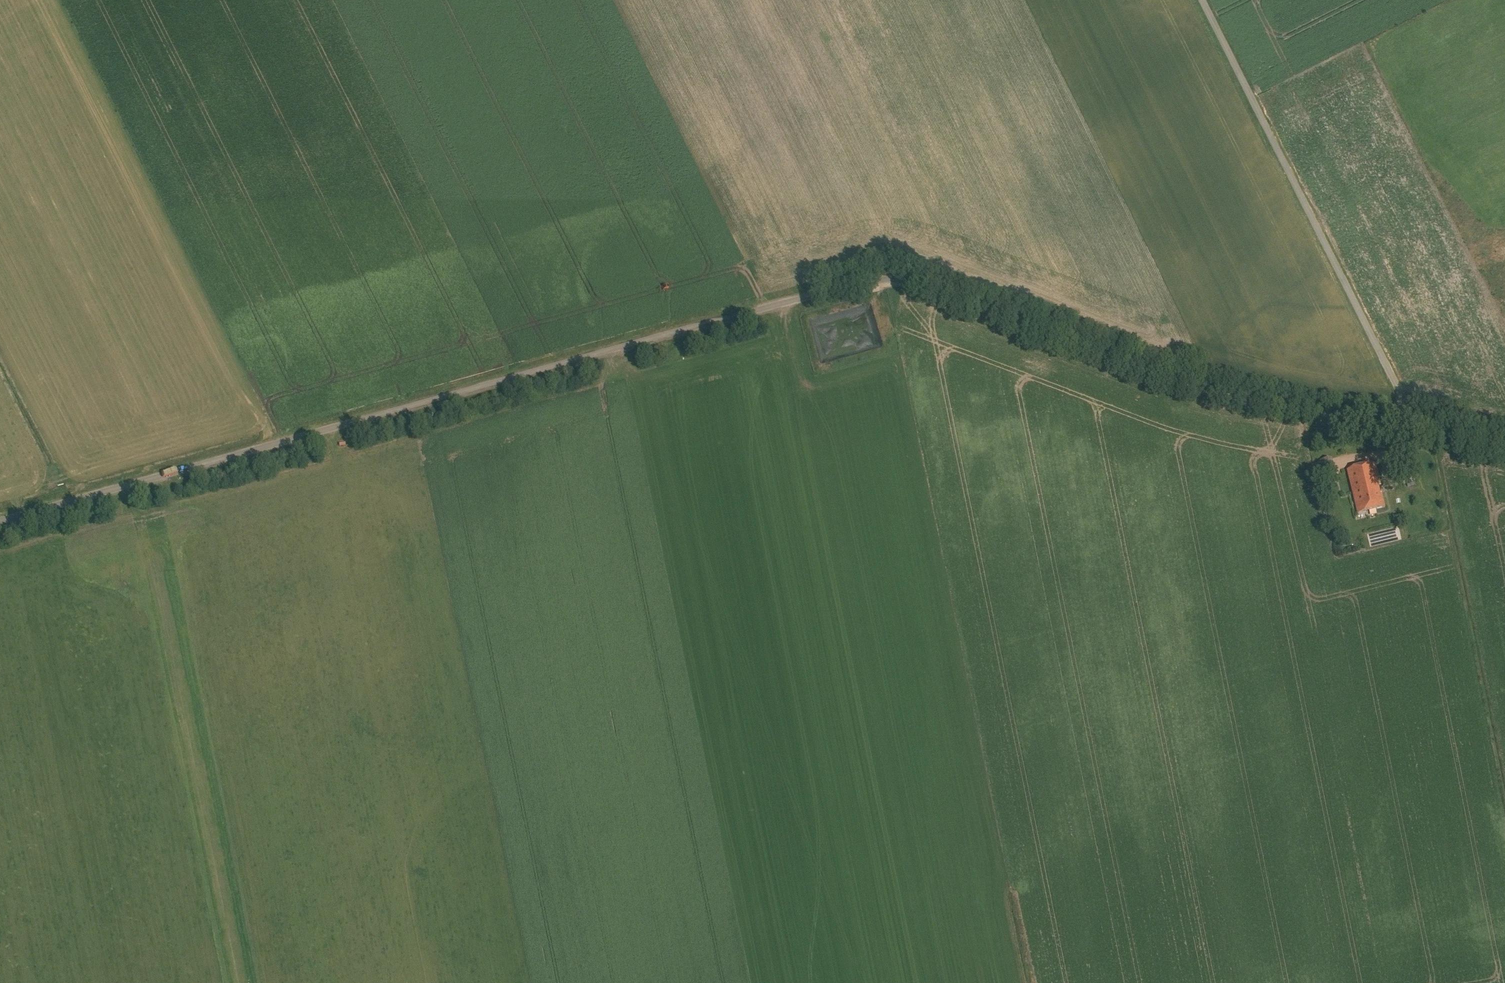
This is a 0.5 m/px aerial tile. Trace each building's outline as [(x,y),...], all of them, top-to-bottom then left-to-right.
[(1380,486),(1375,463),(1346,470),(1356,514),(1384,507),(1381,493),(1379,494),(1377,486),(1380,486)] [(1335,471),(1323,474),(1326,485),(1338,482),(1335,471)] [(1413,534),(1425,531),(1423,524),(1411,527),(1413,534)]
